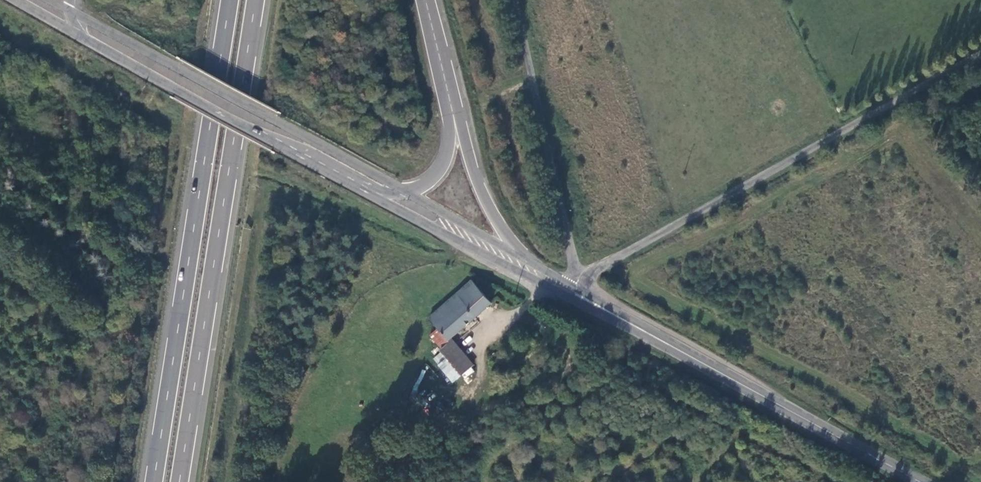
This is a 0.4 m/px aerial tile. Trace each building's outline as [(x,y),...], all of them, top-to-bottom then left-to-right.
[(491,303),(472,280),(429,317),(438,328),(431,335),(438,343),(445,337),(448,339),(491,303)] [(537,335),(535,334),(532,334),(530,336),(530,339),(531,341),(534,343),(536,342),(538,340),(538,338),(537,335)] [(452,339),(440,350),(460,376),(473,364),(452,339)]
